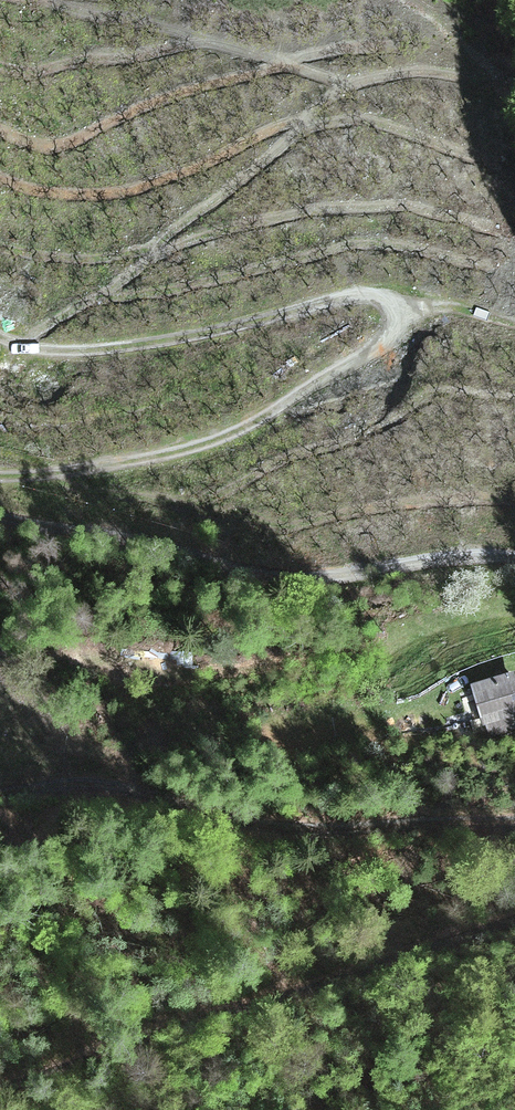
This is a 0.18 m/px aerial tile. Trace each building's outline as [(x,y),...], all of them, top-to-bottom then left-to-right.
[(470,683),(482,726),(485,725),(489,737),(514,730),(514,673),(514,671),(470,683)]
